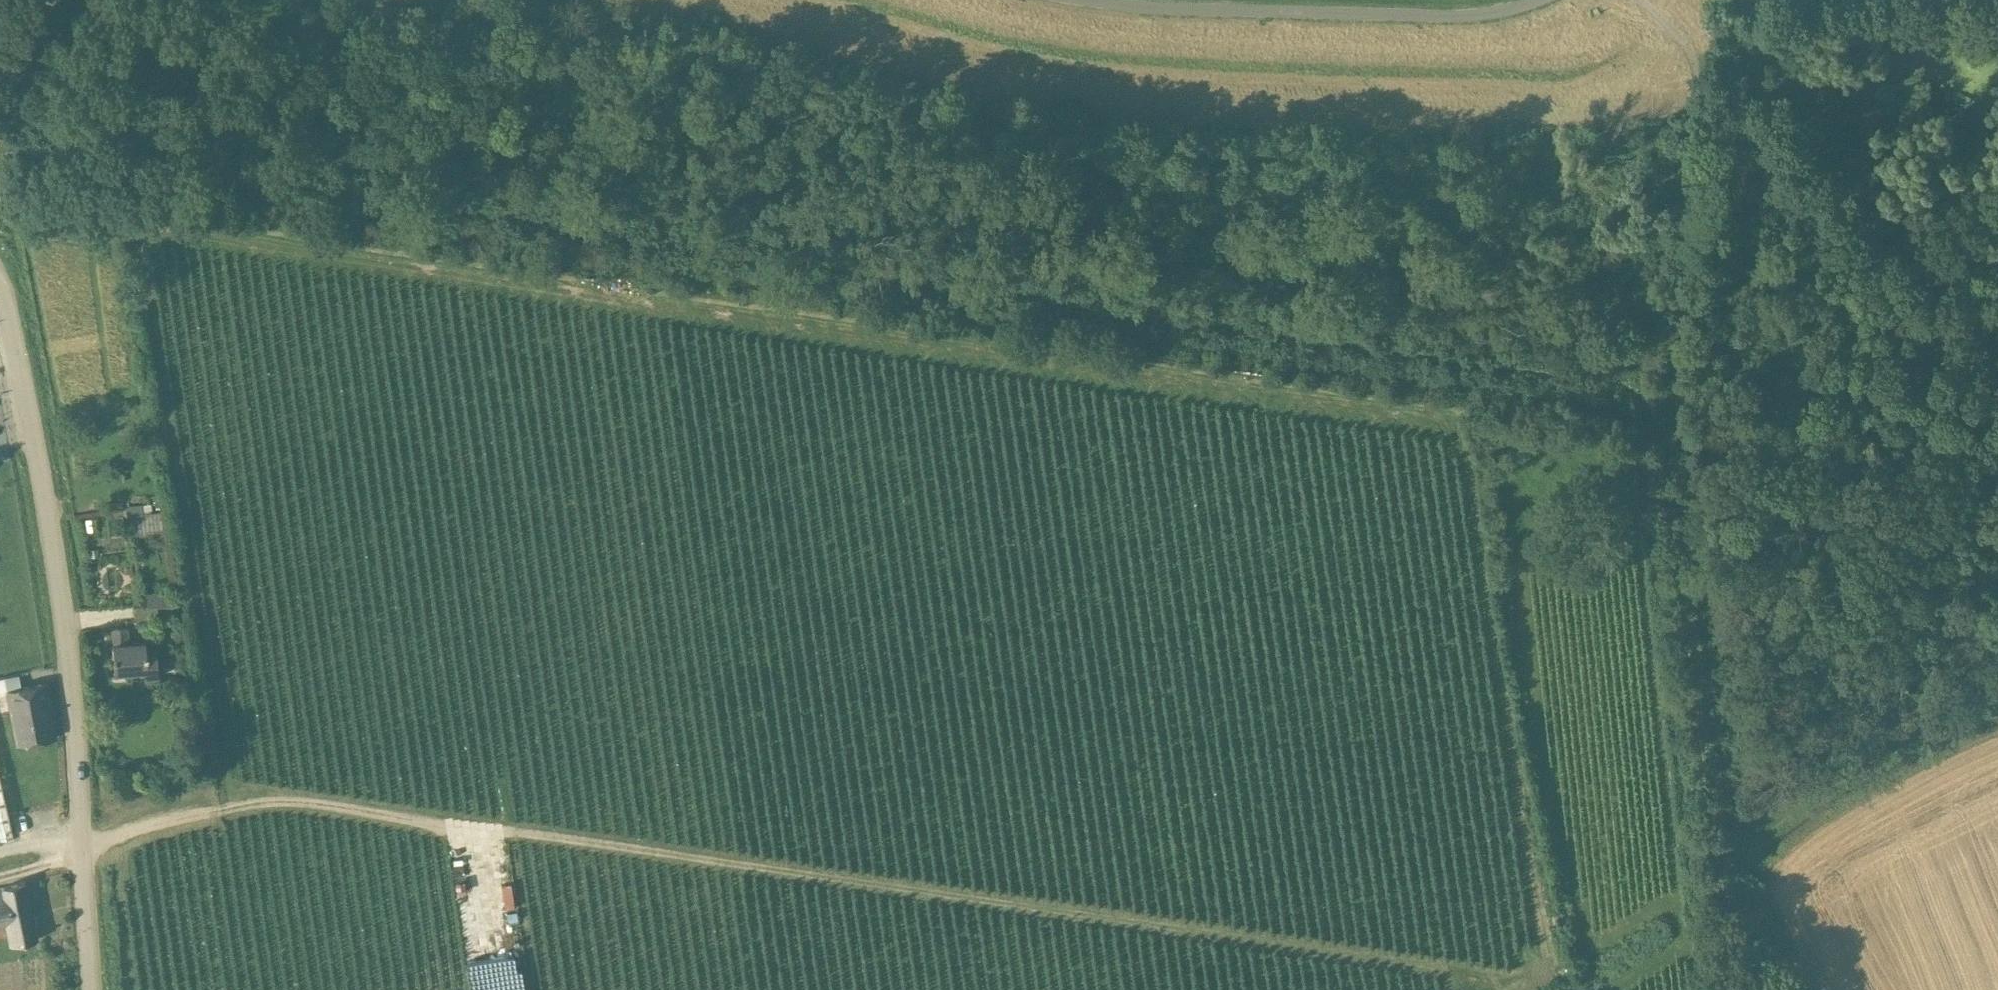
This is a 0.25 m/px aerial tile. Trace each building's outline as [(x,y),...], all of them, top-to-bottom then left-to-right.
[(161,504),(125,506),(127,534),(163,532),(161,504)] [(170,591),(141,594),(143,616),(173,614),(170,591)] [(134,677),(158,675),(157,654),(148,655),(148,653),(146,653),(145,642),(129,643),(127,627),(112,629),(113,645),(112,645),(115,673),(133,671),(134,677)] [(7,690),(21,687),(18,674),(5,676),(7,690)] [(51,710),(47,683),(21,687),(7,690),(12,717),(51,710)] [(51,710),(12,717),(16,744),(56,737),(51,710)] [(13,836),(0,780),(0,838),(13,836)] [(0,889),(0,936),(9,934),(12,944),(38,938),(26,883),(0,889)]
